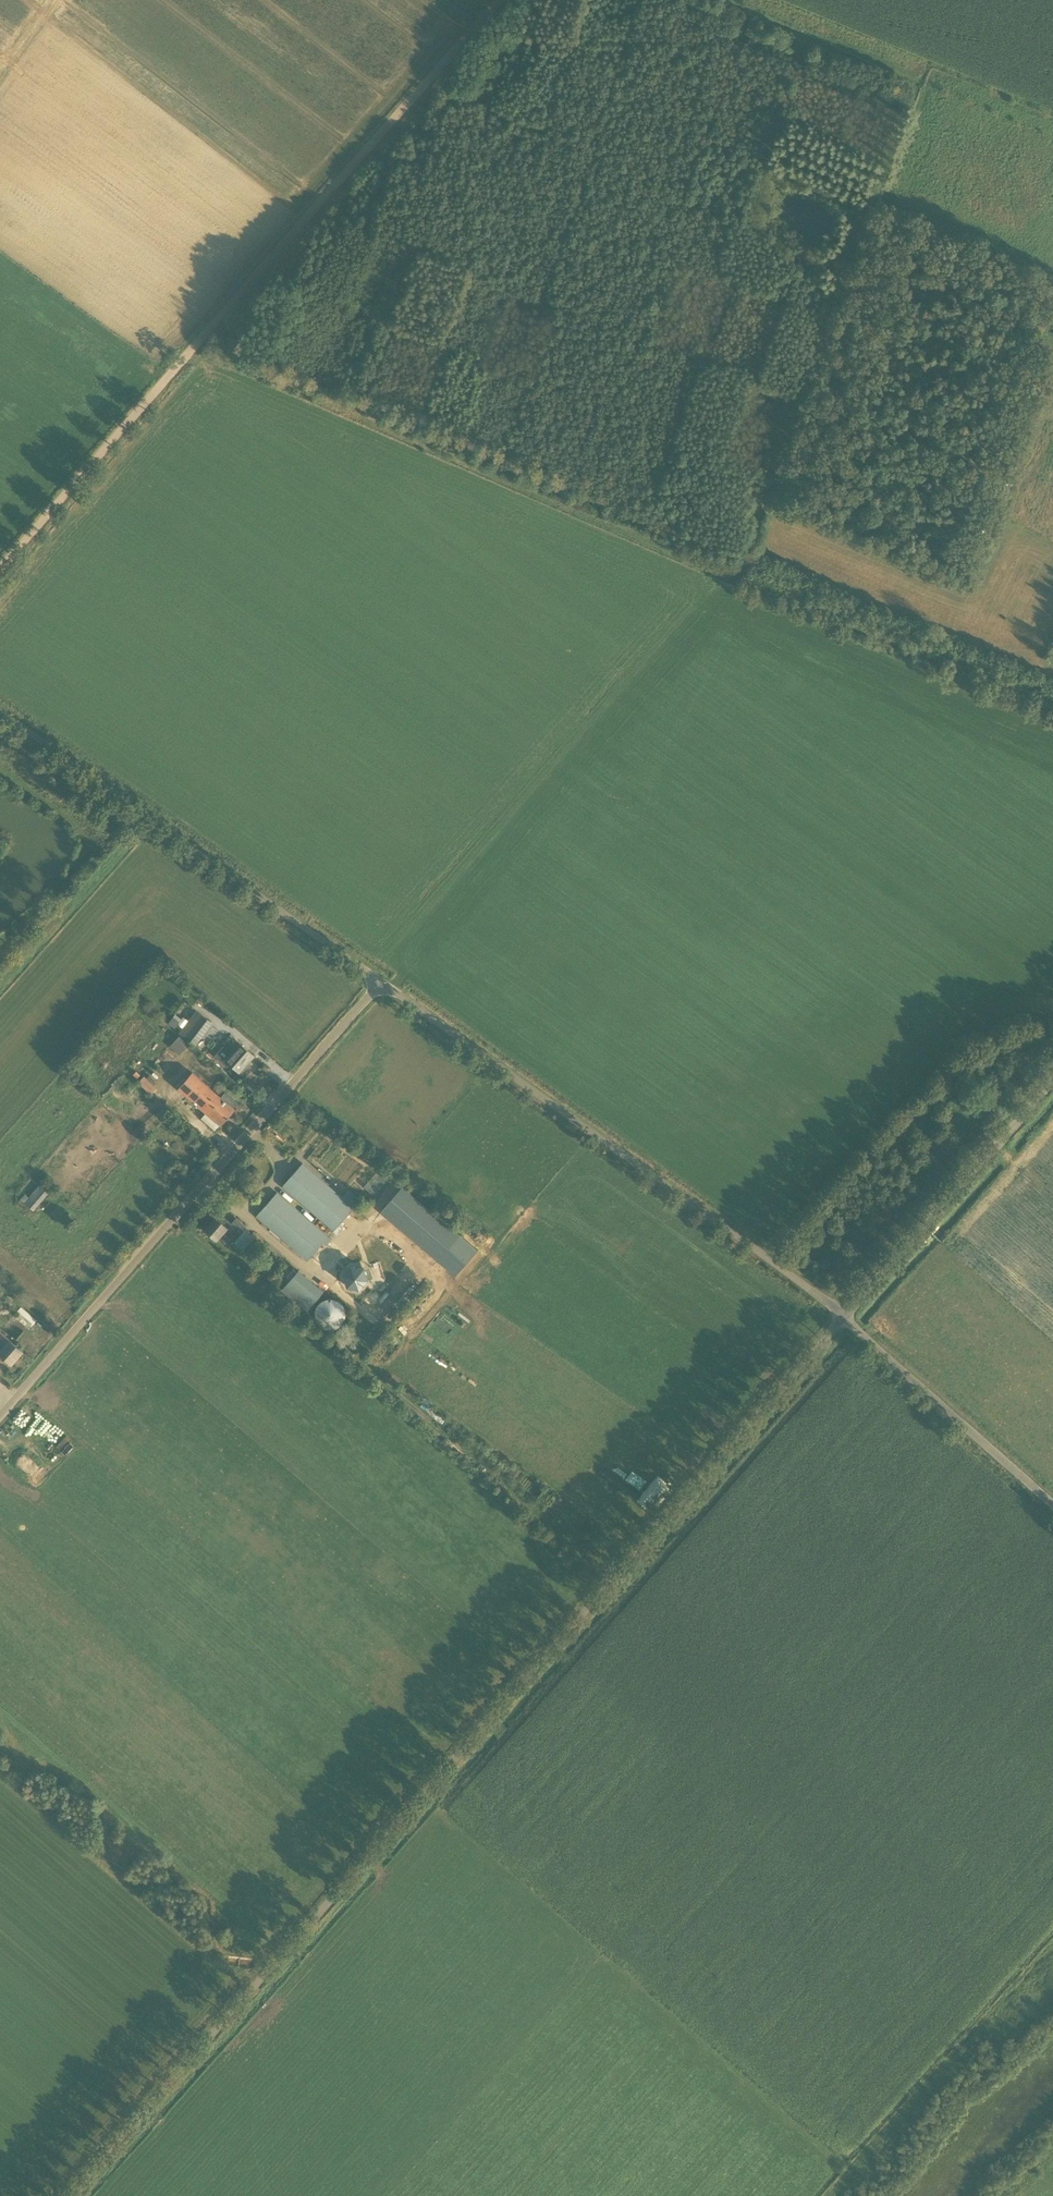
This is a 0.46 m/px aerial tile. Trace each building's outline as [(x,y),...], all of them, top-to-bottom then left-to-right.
[(213,1023),(196,1011),(195,1011),(179,1034),(196,1046),(213,1023)] [(175,1028),(180,1022),(173,1017),(168,1023),(175,1028)] [(188,1045),(179,1036),(169,1047),(178,1055),(188,1045)] [(240,1073),(255,1056),(240,1044),(226,1061),(240,1073)] [(221,1126),(235,1110),(193,1073),(179,1089),(221,1126)] [(150,1075),(147,1078),(152,1083),(155,1080),(150,1075)] [(139,1082),(149,1094),(155,1087),(152,1083),(147,1078),(145,1077),(139,1082)] [(282,1186),(333,1231),(359,1200),(349,1190),(342,1198),(302,1163),(282,1186)] [(24,1194),(20,1198),(34,1210),(48,1193),(38,1184),(28,1197),(24,1194)] [(443,1261),(465,1235),(405,1184),(383,1210),(443,1261)] [(256,1216),(307,1261),(327,1237),(277,1193),(256,1216)] [(247,1227),(238,1220),(233,1225),(225,1217),(221,1222),(215,1217),(205,1229),(217,1240),(223,1234),(233,1243),(247,1227)] [(343,1275),(347,1288),(360,1290),(368,1280),(364,1268),(351,1265),(343,1275)] [(287,1285),(310,1309),(327,1293),(304,1269),(287,1285)] [(315,1314),(338,1329),(351,1309),(328,1294),(315,1314)] [(22,1308),(16,1316),(31,1328),(37,1319),(22,1308)] [(0,1341),(5,1346),(0,1351),(0,1354),(12,1364),(23,1352),(0,1331),(0,1341)] [(61,1449),(70,1438),(66,1435),(57,1445),(61,1449)]
